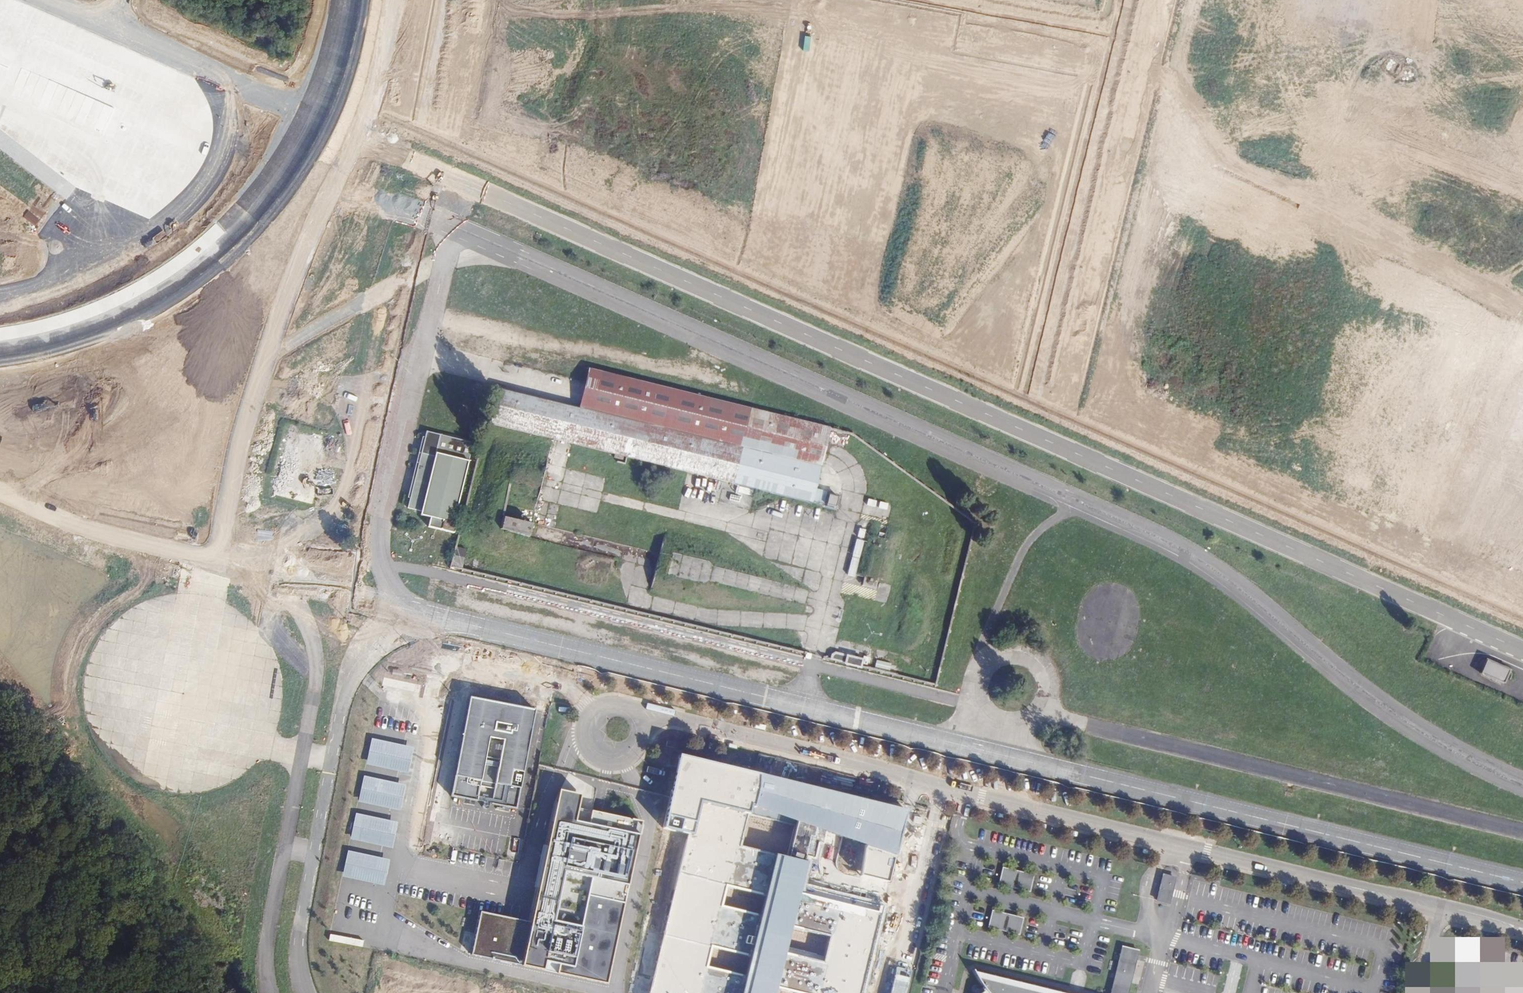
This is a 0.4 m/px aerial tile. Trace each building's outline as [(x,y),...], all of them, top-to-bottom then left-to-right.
[(511,367),(508,380),(520,383),(523,370),(511,367)] [(829,426),(588,368),(579,408),(498,388),(489,422),(815,500),(815,499),(812,498),(829,426)] [(286,430),(272,494),(311,503),(325,438),(286,430)] [(452,517),(470,443),(426,432),(408,506),(421,510),(417,523),(440,528),(443,515),(452,517)] [(579,487),(584,474),(571,470),(566,482),(579,487)] [(828,493),(826,504),(835,506),(838,495),(828,493)] [(864,513),(883,518),(886,503),(867,499),(864,513)] [(531,520),(501,513),(497,529),(527,536),(531,520)] [(855,538),(852,551),(860,553),(862,540),(855,538)] [(467,555),(453,552),(449,567),(464,570),(467,555)] [(835,652),(832,653),(830,659),(859,665),(861,658),(835,652)] [(859,665),(895,674),(898,663),(862,654),(861,658),(859,665)] [(1503,683),(1509,669),(1485,659),(1479,673),(1503,683)] [(533,710),(465,698),(447,795),(514,809),(533,710)] [(406,773),(412,747),(369,737),(363,763),(406,773)] [(662,829),(688,835),(650,992),(863,992),(882,913),(800,892),(805,864),(791,857),(797,823),(864,847),(860,875),(889,882),(896,858),(904,810),(677,754),(669,796),(662,829)] [(359,777),(356,803),(400,809),(403,782),(359,777)] [(578,787),(558,783),(527,915),(488,907),(479,949),(607,974),(642,822),(575,809),(578,787)] [(352,813),(347,840),(392,847),(396,820),(352,813)] [(339,876),(382,885),(387,858),(344,850),(339,876)] [(997,883),(1029,891),(1033,874),(1001,866),(997,883)] [(1174,877),(1163,874),(1157,901),(1168,903),(1174,877)] [(986,928),(1019,934),(1023,915),(989,908),(987,918),(988,918),(986,928)] [(1138,951),(1123,948),(1113,987),(1129,991),(1138,951)] [(981,978),(977,992),(1044,992),(981,978)]
